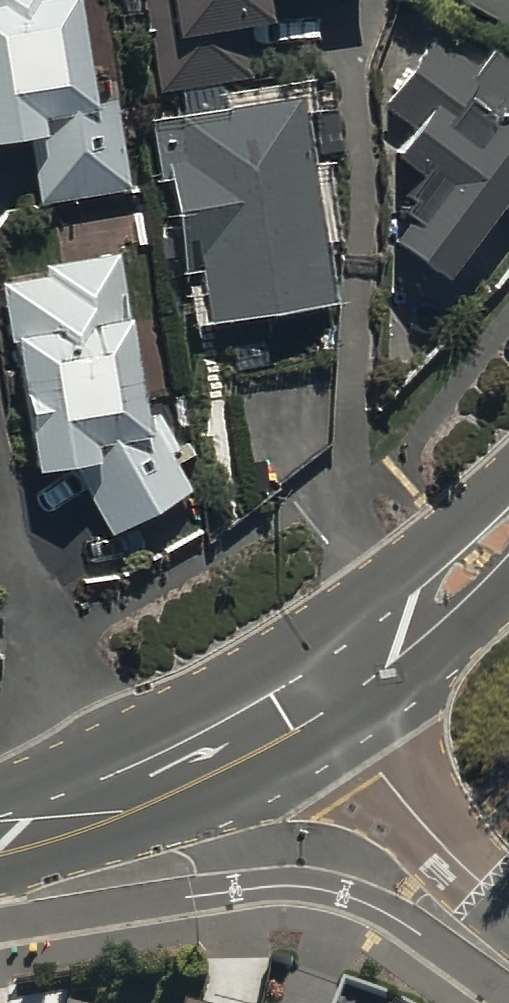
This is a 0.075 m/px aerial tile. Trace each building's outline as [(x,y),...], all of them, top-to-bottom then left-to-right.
[(75,0),(0,0),(0,166),(35,162),(42,209),(127,198),(115,111),(91,115),(75,0)] [(155,101),(249,87),(243,45),(268,42),(264,15),(362,0),(140,0),(155,101)] [(508,32),(508,0),(451,0),(508,32)] [(493,58),(477,79),(430,45),(379,114),(415,140),(391,173),(417,191),(390,228),(402,237),(385,261),(442,303),(508,211),(508,70),(493,58)] [(332,312),(297,105),(148,131),(159,194),(170,192),(194,336),(332,312)] [(110,543),(193,499),(139,397),(120,261),(1,280),(31,491),(79,484),(110,543)]
